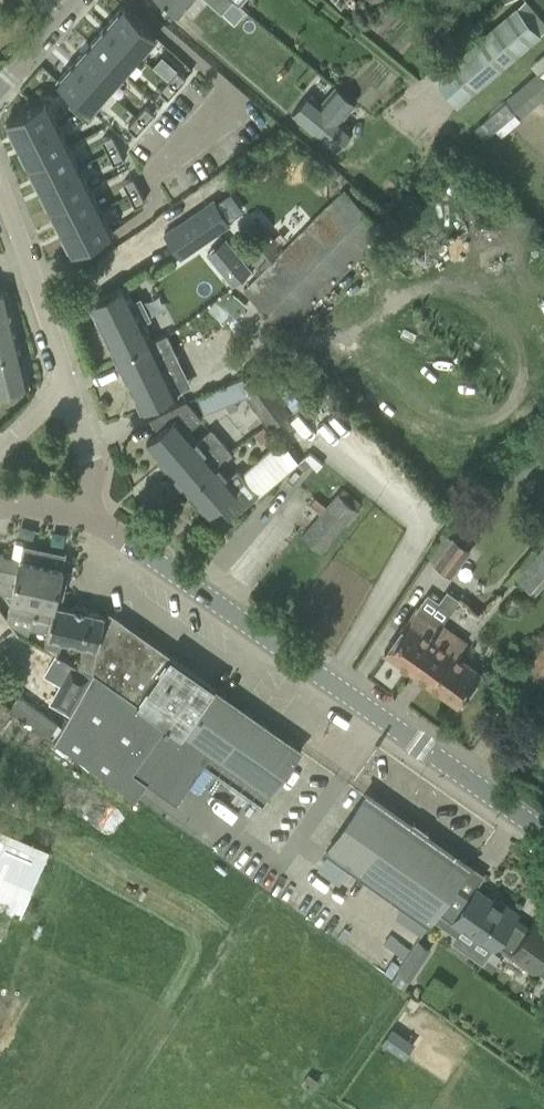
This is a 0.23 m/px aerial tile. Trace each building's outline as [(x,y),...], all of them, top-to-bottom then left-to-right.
[(178,14),(190,0),(163,0),(178,14)] [(221,12),(232,0),(208,0),(221,12)] [(122,6),(105,24),(139,54),(156,35),(122,6)] [(457,106),(542,34),(518,7),(434,78),(457,106)] [(105,24),(90,42),(123,72),(139,54),(105,24)] [(90,42),(74,60),(107,90),(123,72),(90,42)] [(74,60),(57,79),(68,88),(91,108),(107,90),(74,60)] [(177,70),(168,81),(176,88),(185,77),(177,70)] [(531,77),(507,98),(522,116),(543,97),(543,93),(531,77)] [(168,81),(159,90),(168,97),(176,88),(168,81)] [(308,93),(292,112),(336,149),(352,130),(340,120),(355,102),(336,86),(321,104),(308,93)] [(75,95),(68,103),(78,112),(85,104),(75,95)] [(46,100),(6,120),(17,142),(57,122),(46,100)] [(85,104),(78,112),(88,121),(95,112),(85,104)] [(145,106),(136,116),(145,123),(153,113),(145,106)] [(136,116),(128,126),(136,133),(145,123),(136,116)] [(57,122),(17,142),(28,164),(68,144),(57,122)] [(102,138),(101,139),(107,151),(117,146),(111,134),(102,138)] [(68,144),(28,164),(39,185),(79,165),(68,144)] [(117,146),(107,151),(113,163),(123,158),(117,146)] [(261,146),(241,160),(253,178),(273,164),(261,146)] [(79,165),(39,185),(49,207),(89,187),(79,165)] [(132,177),(123,181),(129,193),(138,189),(132,177)] [(204,185),(154,219),(171,243),(220,209),(204,185)] [(89,187),(49,207),(60,228),(100,208),(89,187)] [(245,289),(286,329),(384,228),(343,188),(245,289)] [(138,189),(129,193),(134,205),(144,200),(138,189)] [(100,208),(60,228),(71,250),(111,230),(100,208)] [(268,231),(245,253),(260,269),(283,246),(268,231)] [(243,259),(224,275),(232,285),(251,269),(243,259)] [(125,284),(89,302),(116,357),(152,340),(143,321),(151,317),(141,296),(133,300),(125,284)] [(17,335),(6,288),(1,289),(0,287),(0,339),(17,335)] [(152,340),(116,357),(141,410),(161,400),(177,392),(176,390),(162,362),(177,355),(166,333),(152,340)] [(29,383),(26,374),(18,338),(17,336),(17,335),(0,339),(0,390),(29,383)] [(253,378),(241,387),(247,396),(269,427),(292,410),(264,371),(253,378)] [(251,373),(196,396),(203,414),(247,396),(241,387),(253,378),(251,373)] [(197,439),(188,429),(190,428),(195,434),(204,427),(198,421),(201,418),(186,400),(150,418),(160,430),(146,442),(166,466),(197,439)] [(264,426),(254,433),(261,444),(271,437),(264,426)] [(197,439),(166,466),(186,489),(216,463),(230,450),(211,428),(197,439)] [(260,494),(296,463),(278,441),(241,473),(237,468),(228,476),(216,463),(186,489),(206,513),(217,504),(229,518),(259,493),(260,494)] [(309,451),(304,456),(316,469),(323,463),(309,451)] [(349,524),(360,510),(357,508),(362,502),(343,487),(340,493),(338,492),(326,507),(314,497),(309,503),(321,513),(303,535),(321,550),(345,521),(349,524)] [(534,502),(543,509),(543,489),(534,502)] [(451,576),(469,551),(453,539),(435,564),(451,576)] [(516,577),(535,594),(543,583),(543,544),(516,577)] [(47,632),(48,632),(53,606),(62,567),(0,553),(0,576),(1,576),(0,582),(0,592),(14,596),(8,619),(12,624),(28,634),(31,630),(47,632)] [(53,606),(48,632),(47,632),(44,647),(56,653),(64,638),(66,639),(70,642),(74,643),(78,641),(81,642),(80,667),(92,671),(103,617),(53,606)] [(384,651),(409,669),(441,623),(417,606),(384,651)] [(301,748),(213,687),(215,685),(108,610),(103,617),(92,671),(92,672),(54,740),(135,797),(146,781),(176,802),(204,763),(262,804),(301,748)] [(5,643),(16,636),(0,614),(0,636),(5,643)] [(441,623),(409,669),(457,703),(479,672),(456,655),(465,641),(441,623)] [(542,682),(543,679),(543,641),(523,664),(542,682)] [(56,654),(45,672),(61,682),(51,698),(70,710),(92,673),(56,654)] [(457,884),(469,867),(365,794),(326,850),(431,924),(439,913),(457,884)] [(28,912),(51,840),(1,824),(0,828),(0,903),(28,912)] [(471,894),(457,884),(439,913),(463,931),(466,927),(495,947),(497,943),(514,917),(518,912),(494,896),(492,898),(476,887),(471,894)] [(514,917),(497,943),(522,960),(524,957),(543,970),(543,920),(537,915),(529,928),(514,917)] [(398,971),(393,977),(405,985),(409,978),(410,979),(431,948),(418,939),(397,970),(398,971)] [(477,1046),(464,1038),(455,1050),(468,1059),(477,1046)]
